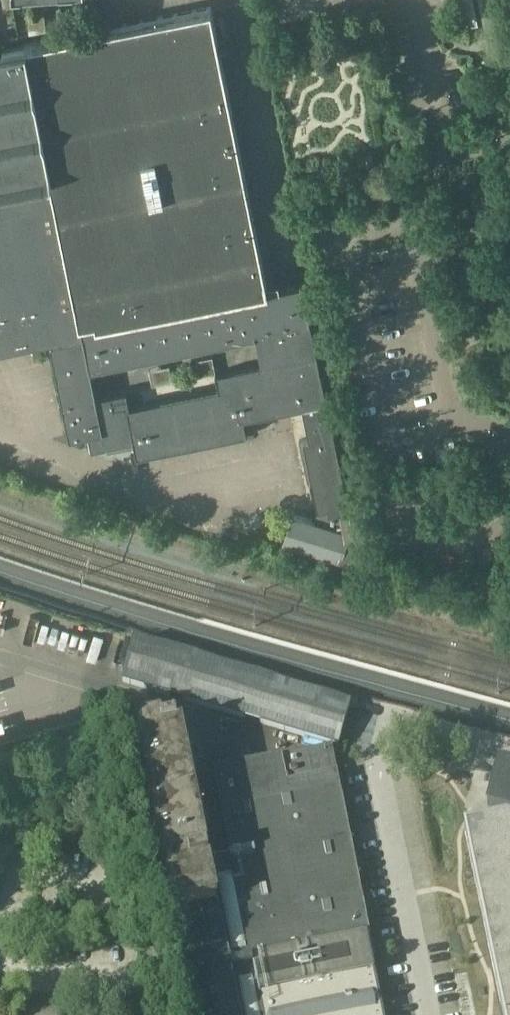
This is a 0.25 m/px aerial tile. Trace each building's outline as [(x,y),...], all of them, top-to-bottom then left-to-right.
[(83,4),(87,26),(98,25),(94,2),(83,4)] [(45,13),(36,14),(37,28),(47,27),(45,13)] [(36,14),(26,15),(28,30),(37,28),(36,14)] [(339,746),(350,706),(135,641),(123,681),(339,746)] [(332,748),(214,772),(232,857),(221,859),(209,862),(184,736),(179,737),(178,734),(164,737),(163,729),(153,731),(151,723),(137,725),(139,734),(138,734),(141,745),(140,745),(179,935),(180,935),(197,1014),(382,1014),(365,931),(371,930),(332,748)] [(485,807),(509,814),(509,757),(500,754),(485,807)] [(465,835),(465,836),(502,1014),(509,1014),(509,826),(465,835)]
